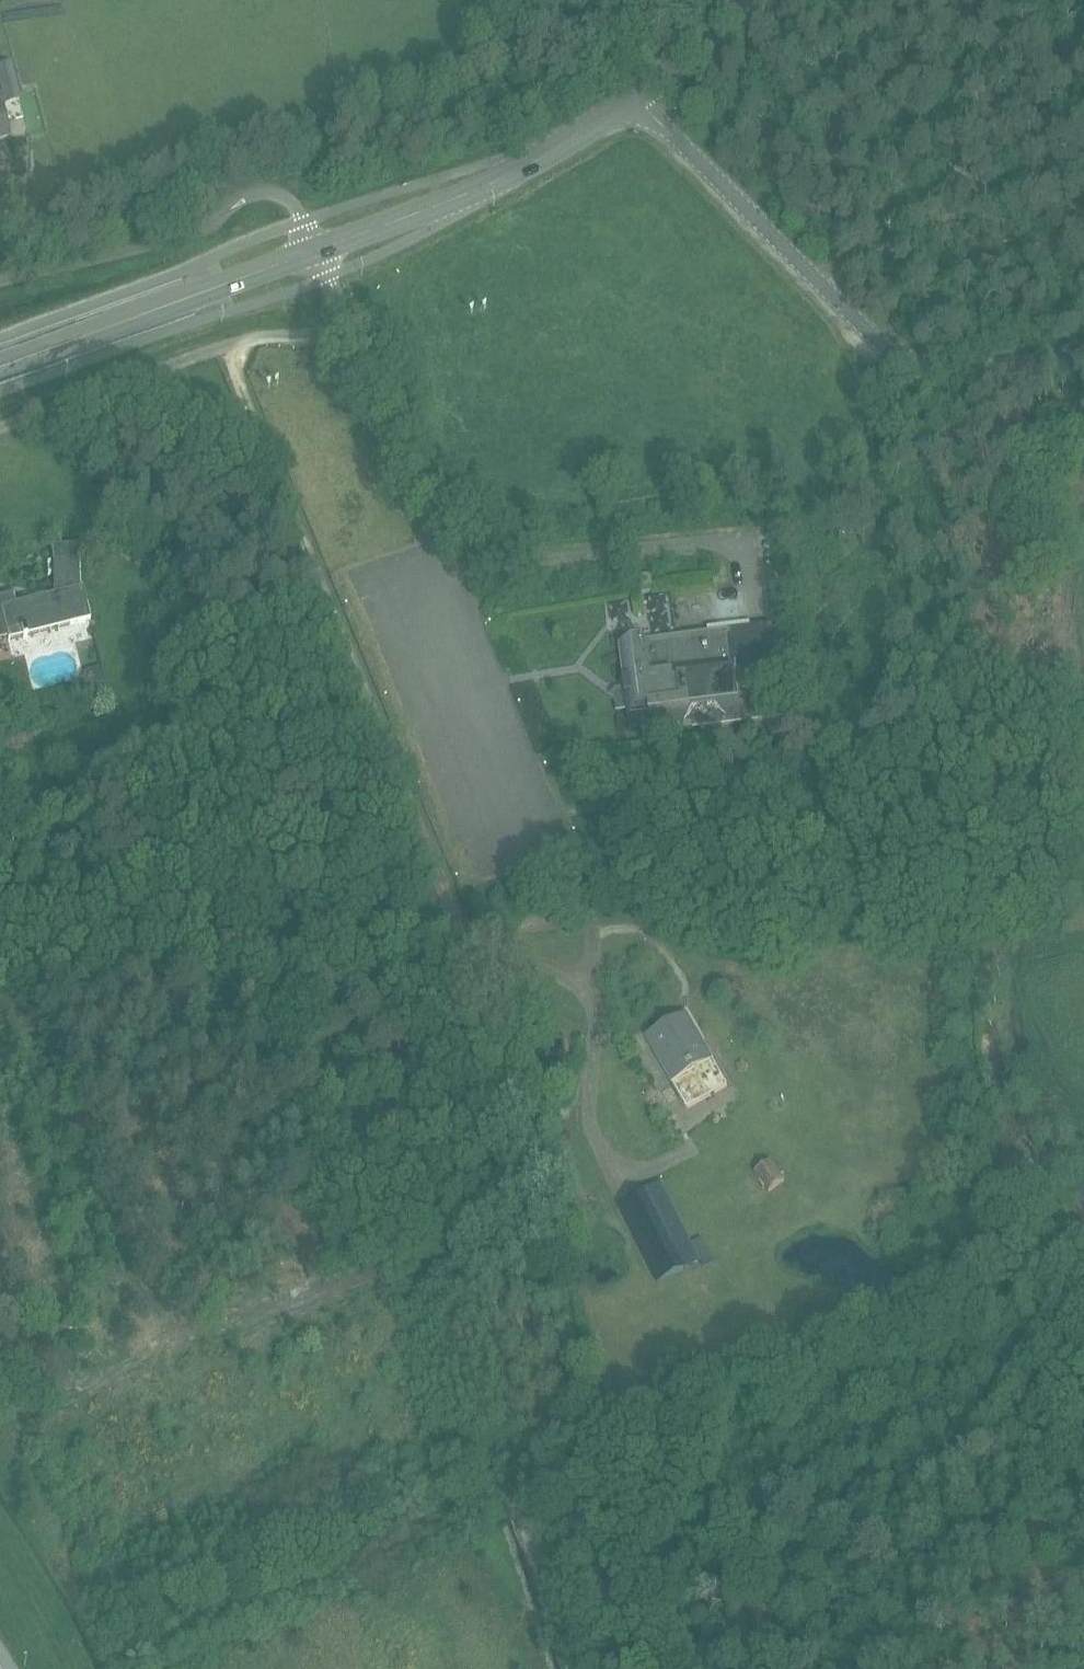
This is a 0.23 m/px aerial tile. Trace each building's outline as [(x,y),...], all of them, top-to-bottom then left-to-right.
[(0,67),(0,83),(5,103),(19,100),(10,64),(0,67)] [(8,135),(0,105),(5,103),(0,85),(0,138),(8,135)] [(52,546),(53,595),(15,604),(13,594),(0,597),(0,639),(7,638),(8,642),(22,638),(23,641),(27,640),(26,637),(89,621),(81,589),(78,590),(78,548),(79,548),(79,546),(52,546)] [(640,576),(641,587),(652,585),(651,574),(640,576)] [(783,713),(772,625),(619,644),(625,692),(621,693),(615,700),(617,712),(627,710),(630,732),(698,724),(699,729),(708,728),(707,722),(783,713)] [(646,1037),(687,1109),(727,1086),(686,1014),(646,1037)] [(754,1171),(768,1192),(784,1180),(770,1160),(754,1171)] [(700,1262),(661,1183),(619,1204),(658,1282),(700,1262)]
